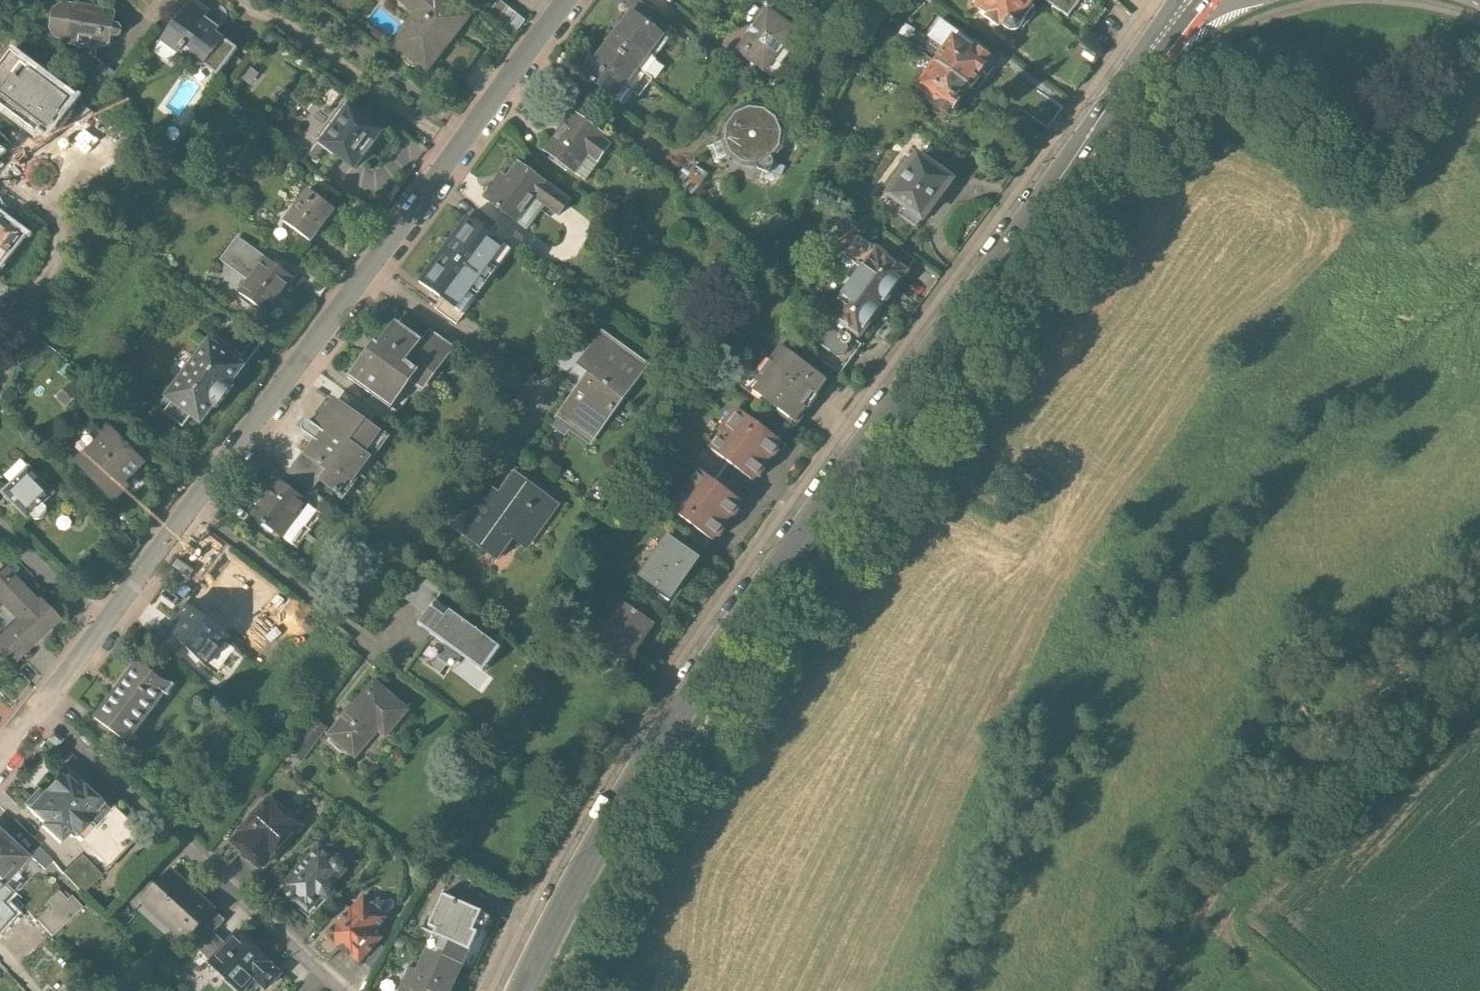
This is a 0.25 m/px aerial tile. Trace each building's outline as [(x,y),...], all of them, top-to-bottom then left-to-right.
[(65,3),(63,23),(69,33),(80,35),(82,40),(111,44),(114,42),(118,42),(124,39),(125,30),(130,30),(135,29),(136,22),(133,17),(128,16),(129,7),(125,1),(118,0),(70,0),(65,3)] [(174,34),(213,63),(216,59),(237,31),(229,25),(232,21),(218,11),(222,5),(215,0),(199,0),(174,34)] [(428,5),(406,34),(443,62),(485,7),(475,0),(422,0),(428,5)] [(520,0),(506,0),(499,9),(525,30),(538,14),(520,0)] [(638,1),(643,6),(658,17),(667,6),(659,0),(639,0),(638,1)] [(1042,0),(986,0),(997,9),(995,11),(1007,19),(1008,17),(1019,25),(1026,24),(1044,1),(1042,0)] [(804,22),(777,2),(747,43),(774,63),(804,22)] [(643,6),(619,37),(654,63),(678,32),(658,17),(643,6)] [(1006,54),(1003,52),(1004,51),(986,38),(984,41),(964,27),(946,52),(984,79),(996,62),(999,64),(1004,64),(1007,60),(1006,54)] [(216,59),(230,69),(250,40),(237,31),(216,59)] [(629,95),(654,63),(619,37),(595,68),(629,95)] [(12,49),(0,65),(0,108),(42,140),(70,103),(75,97),(12,49)] [(969,99),(984,79),(946,52),(928,78),(949,92),(946,96),(964,110),(970,109),(972,106),(972,101),(969,99)] [(398,120),(363,95),(342,124),(339,122),(333,130),(371,158),(398,120)] [(729,159),(743,148),(755,155),(766,156),(767,162),(780,166),(793,172),(797,162),(785,157),(783,150),(792,139),(794,125),(789,110),(776,100),(759,99),(745,105),(736,119),(735,135),(721,141),(726,155),(729,159)] [(619,131),(589,107),(560,145),(587,166),(602,147),(612,155),(625,139),(617,133),(619,131)] [(926,143),(896,185),(932,211),(962,169),(926,143)] [(720,169),(701,156),(688,172),(703,190),(720,169)] [(514,169),(496,192),(529,216),(547,191),(573,210),(583,196),(531,158),(520,173),(514,169)] [(345,205),(319,185),(296,216),(321,236),(345,205)] [(479,212),(455,243),(491,270),(514,239),(501,229),(479,212)] [(24,234),(0,217),(0,266),(24,234)] [(508,218),(501,229),(514,239),(523,245),(530,235),(508,218)] [(306,270),(251,230),(234,253),(263,274),(253,287),(279,306),(306,270)] [(873,263),(863,277),(896,300),(920,267),(917,265),(888,244),(872,231),(857,251),(873,263)] [(897,231),(888,244),(917,265),(926,253),(897,231)] [(467,301),(491,270),(455,243),(431,275),(454,292),(467,301)] [(839,310),(843,313),(859,325),(871,333),(896,300),(863,277),(839,310)] [(11,289),(0,281),(0,304),(11,289)] [(454,292),(446,302),(468,319),(476,308),(467,301),(454,292)] [(571,318),(562,310),(550,322),(559,331),(571,318)] [(856,328),(859,325),(843,313),(841,316),(839,314),(825,333),(835,340),(828,350),(852,367),(872,340),(856,328)] [(362,370),(387,388),(405,401),(425,374),(434,363),(420,353),(435,333),(410,315),(394,337),(388,333),(362,370)] [(442,324),(435,333),(420,353),(434,363),(425,374),(438,384),(468,343),(442,324)] [(603,346),(595,357),(607,366),(595,382),(566,421),(580,432),(586,424),(607,439),(665,361),(618,326),(603,346)] [(206,407),(215,414),(259,357),(224,331),(171,401),(197,420),(206,407)] [(607,366),(595,357),(603,346),(583,332),(567,354),(586,369),(583,374),(595,382),(607,366)] [(839,377),(794,343),(764,384),(809,418),(839,377)] [(87,376),(72,390),(82,400),(97,387),(87,376)] [(387,388),(378,400),(388,407),(403,417),(411,406),(405,401),(387,388)] [(361,400),(350,391),(329,420),(323,416),(317,424),(329,434),(319,448),(342,464),(334,474),(353,488),(363,474),(368,477),(387,451),(381,447),(397,426),(383,415),(361,400)] [(367,392),(361,400),(383,415),(388,407),(378,400),(367,392)] [(733,424),(720,441),(761,472),(790,435),(747,402),(731,422),(733,424)] [(117,429),(90,455),(128,495),(143,480),(139,476),(159,457),(122,417),(113,426),(117,429)] [(327,485),(334,474),(342,464),(319,448),(316,446),(301,466),(327,485)] [(43,461),(15,487),(40,514),(43,511),(47,515),(52,515),(59,509),(58,502),(56,500),(69,488),(43,461)] [(693,479),(677,500),(722,533),(750,495),(709,466),(697,482),(693,479)] [(531,551),(561,508),(517,477),(502,497),(489,488),(484,495),(476,489),(450,525),(500,560),(515,540),(531,551)] [(262,505),(254,515),(284,539),(310,505),(280,482),(277,485),(272,481),(256,501),(262,505)] [(677,533),(651,569),(682,590),(708,554),(677,533)] [(0,580),(0,584),(29,614),(3,639),(23,660),(72,614),(52,593),(49,596),(18,563),(0,580)] [(203,586),(188,606),(228,635),(251,605),(259,610),(270,594),(231,566),(219,581),(224,585),(216,596),(203,586)] [(361,660),(373,669),(382,658),(405,674),(432,636),(418,626),(436,602),(443,592),(420,576),(375,637),(360,626),(350,640),(366,652),(361,660)] [(663,619),(632,597),(605,635),(641,659),(647,650),(643,647),(663,619)] [(436,602),(418,626),(432,636),(485,674),(503,650),(436,602)] [(228,635),(188,606),(169,632),(205,666),(228,635)] [(0,643),(0,660),(1,661),(10,653),(0,643)] [(139,663),(97,719),(129,743),(171,687),(139,663)] [(375,680),(328,734),(355,758),(379,731),(386,737),(410,710),(375,680)] [(316,719),(291,752),(302,761),(327,728),(316,719)] [(36,791),(22,807),(42,825),(40,827),(59,844),(68,834),(74,840),(88,824),(92,828),(106,814),(99,807),(100,805),(63,772),(41,796),(36,791)] [(254,827),(245,837),(275,865),(318,819),(289,791),(275,805),(272,802),(251,824),(254,827)] [(111,808),(106,814),(92,828),(88,824),(74,840),(108,870),(140,834),(111,808)] [(3,887),(28,859),(0,834),(0,884),(3,887)] [(332,838),(294,880),(298,883),(297,890),(302,895),(310,896),(322,907),(334,893),(342,894),(348,888),(345,885),(345,878),(342,875),(348,869),(357,870),(361,865),(362,855),(356,849),(347,849),(346,851),(332,838)] [(37,847),(30,855),(44,869),(51,861),(37,847)] [(81,856),(61,874),(81,896),(101,878),(81,856)] [(216,914),(173,873),(157,891),(142,906),(185,946),(189,943),(216,914)] [(137,912),(142,906),(157,891),(148,883),(128,903),(137,912)] [(457,932),(450,948),(477,960),(491,927),(496,929),(504,910),(456,889),(444,917),(437,914),(434,922),(457,932)] [(402,912),(378,890),(342,928),(373,957),(396,932),(389,926),(402,912)] [(67,902),(58,892),(47,901),(51,905),(36,919),(51,936),(81,909),(71,898),(67,902)] [(189,943),(199,952),(215,936),(226,924),(216,914),(189,943)] [(227,948),(212,964),(240,990),(249,990),(257,983),(265,990),(271,990),(283,979),(273,969),(286,956),(251,923),(227,948)] [(199,952),(212,964),(227,948),(215,936),(199,952)] [(477,960),(450,948),(439,943),(430,965),(422,961),(409,990),(411,990),(469,990),(471,987),(466,985),(477,960)] [(157,990),(173,975),(152,954),(136,969),(157,990)]
